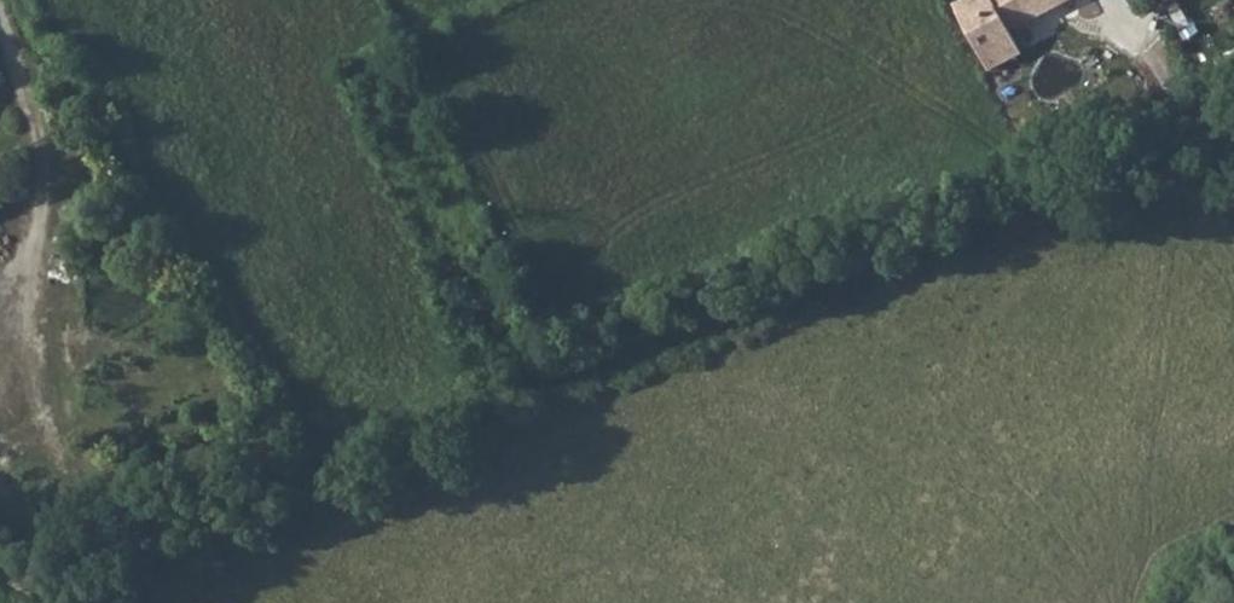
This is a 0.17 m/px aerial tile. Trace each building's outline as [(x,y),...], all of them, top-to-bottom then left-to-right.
[(1066,0),(959,0),(951,4),(986,71),(1020,53),(1008,31),(1066,0)]
